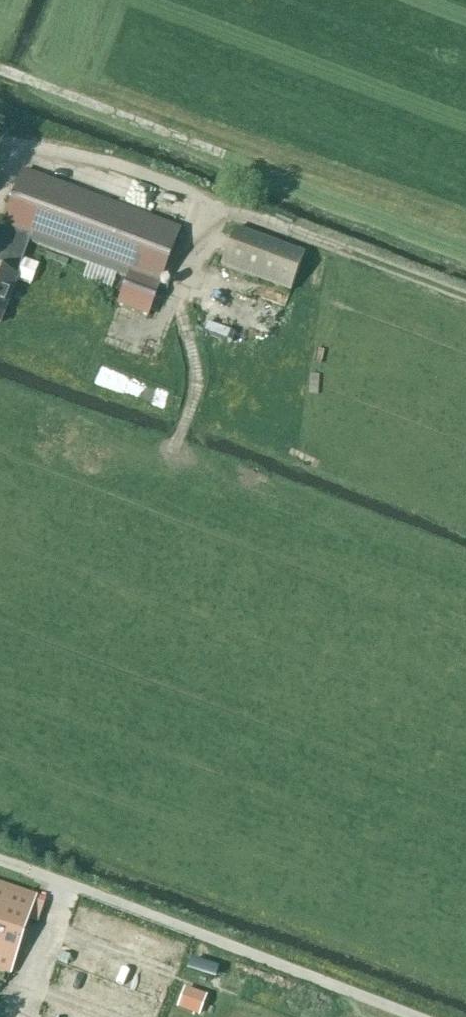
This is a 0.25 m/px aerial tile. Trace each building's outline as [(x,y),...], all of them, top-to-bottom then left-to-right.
[(150,308),(180,230),(23,171),(1,231),(5,233),(0,245),(0,323),(17,279),(16,279),(29,242),(128,279),(121,297),(150,308)] [(221,267),(290,292),(304,254),(235,229),(221,267)] [(37,265),(23,260),(16,279),(17,279),(30,284),(37,265)] [(10,975),(36,897),(0,884),(0,972),(10,975)]
